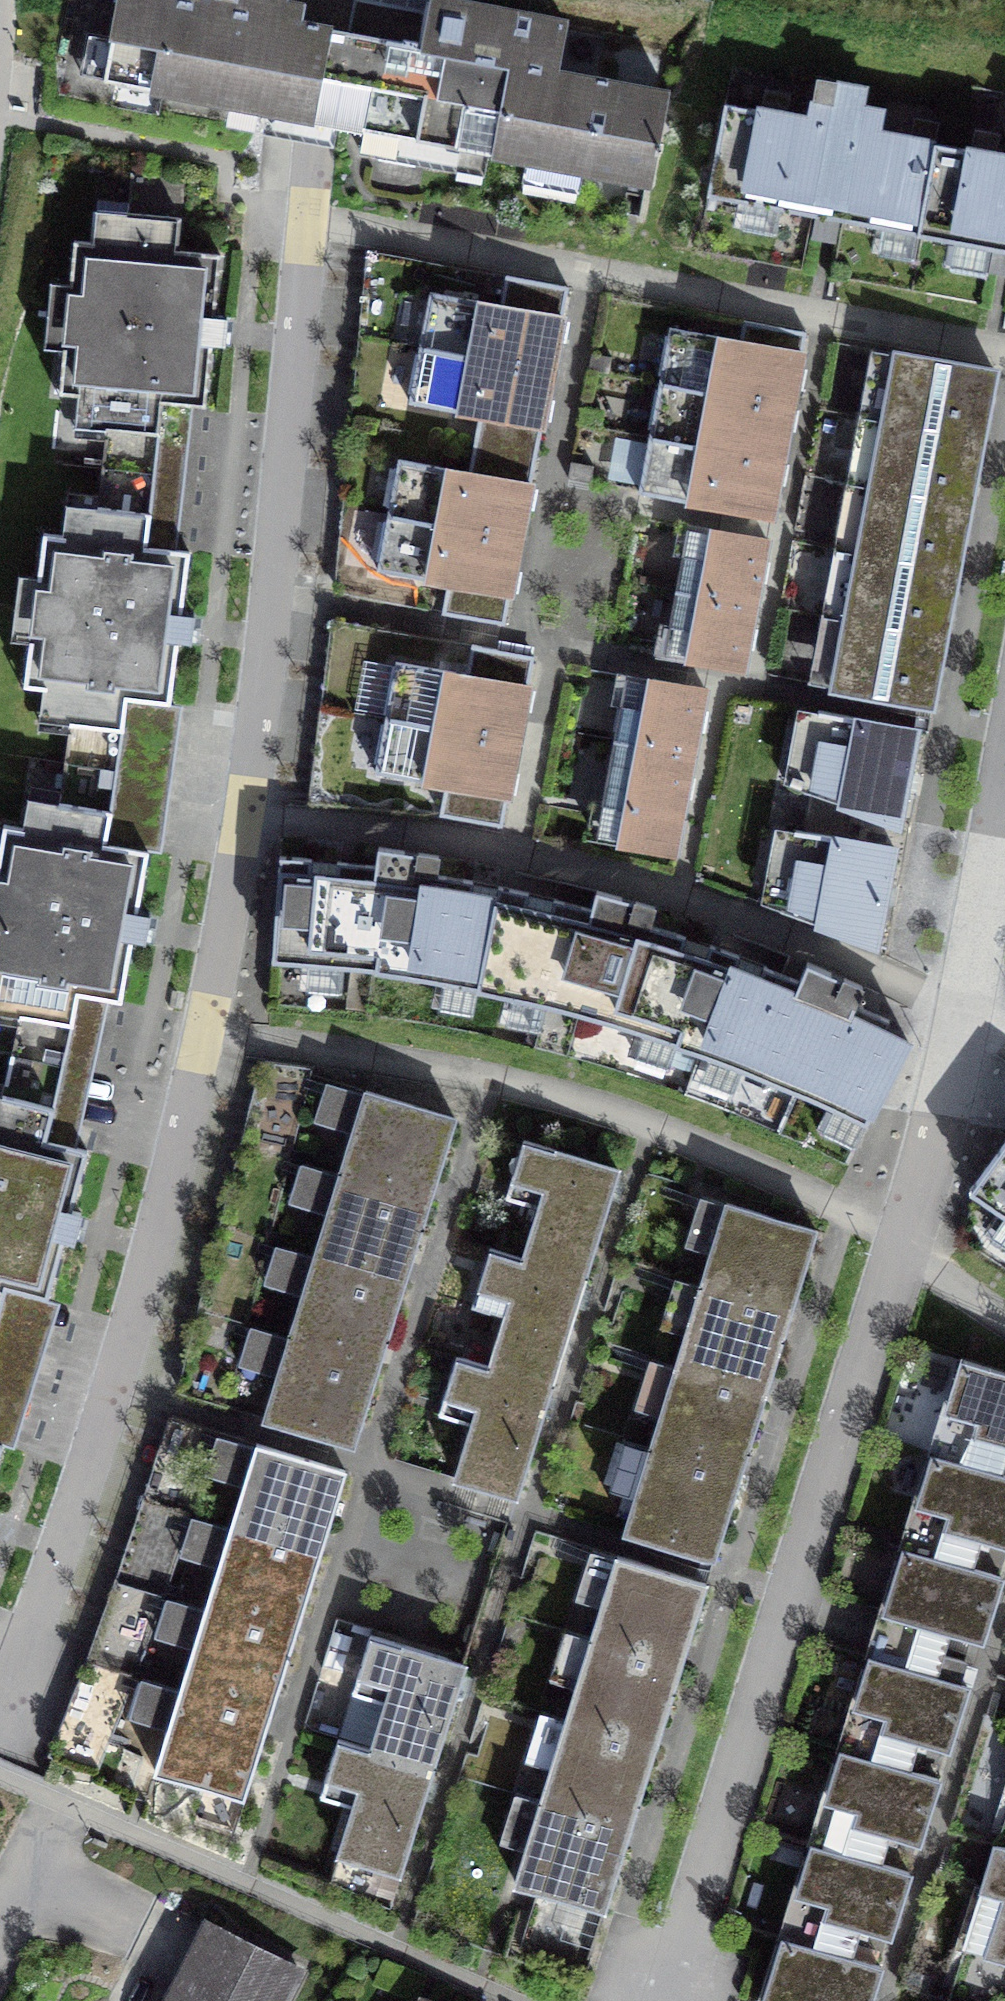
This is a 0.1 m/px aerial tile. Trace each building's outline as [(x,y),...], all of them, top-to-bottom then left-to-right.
[(337,124),(345,32),(299,24),(302,8),(285,5),(285,0),(119,0),(112,37),(89,35),(79,74),(337,124)] [(483,176),(489,152),(649,183),(669,92),(555,72),(564,23),(432,0),(423,47),(345,32),(337,124),(362,129),(360,154),(483,176)] [(709,196),(919,235),(936,143),(940,121),(913,117),(909,139),(877,133),(881,112),(859,108),(862,87),(819,79),(812,118),(787,113),(791,92),(764,87),(760,109),(726,103),(709,196)] [(996,154),(1000,132),(974,127),(970,149),(936,143),(919,235),(1004,251),(1004,156),(996,154)] [(94,242),(74,241),(59,393),(67,393),(63,437),(105,441),(102,469),(155,474),(163,403),(206,407),(211,345),(225,346),(228,317),(214,317),(220,254),(178,251),(181,219),(127,213),(129,202),(98,200),(94,242)] [(419,346),(550,372),(567,287),(508,275),(501,307),(430,293),(419,346)] [(660,382),(791,407),(805,333),(743,321),(739,342),(670,329),(660,382)] [(550,372),(419,346),(408,404),(478,418),(475,440),(535,452),(550,372)] [(883,420),(981,439),(993,372),(895,354),(883,420)] [(791,407),(660,382),(649,436),(781,461),(791,407)] [(969,504),(981,439),(883,420),(870,486),(969,504)] [(781,461),(649,436),(639,493),(730,510),(771,517),(781,461)] [(388,515),(518,540),(535,452),(475,440),(468,476),(398,462),(388,515)] [(93,538),(44,532),(25,683),(75,689),(65,763),(117,769),(128,697),(170,702),(178,642),(191,643),(194,615),(181,614),(189,552),(147,547),(155,474),(102,469),(93,538)] [(956,571),(969,504),(870,486),(858,553),(956,571)] [(518,540),(388,515),(376,572),(446,586),(442,608),(502,620),(518,540)] [(678,589),(753,604),(766,540),(691,525),(678,589)] [(944,638),(956,571),(858,553),(846,619),(944,638)] [(753,604),(678,589),(665,654),(740,669),(753,604)] [(813,678),(833,682),(843,618),(823,615),(813,678)] [(932,704),(944,638),(846,619),(833,686),(932,704)] [(386,718),(517,744),(534,659),(474,647),(468,679),(397,665),(386,718)] [(706,691),(627,676),(615,740),(693,755),(706,691)] [(801,790),(899,826),(916,729),(818,711),(801,790)] [(517,744),(386,718),(374,775),(445,790),(440,811),(501,824),(517,744)] [(596,837),(675,852),(693,755),(615,740),(596,837)] [(3,824),(0,844),(0,979),(26,984),(12,1055),(63,1067),(80,992),(121,1000),(132,940),(146,942),(150,914),(138,912),(147,852),(105,843),(112,809),(117,769),(65,763),(53,833),(3,824)] [(876,945),(893,848),(794,830),(781,910),(876,945)] [(495,993),(513,889),(497,886),(495,896),(470,892),(474,879),(436,874),(438,856),(406,852),(378,848),(375,864),(337,859),(335,873),(312,871),(312,859),(279,857),(273,959),(376,971),(495,993)] [(686,1048),(725,950),(709,945),(707,956),(683,947),(685,937),(650,923),(654,907),(627,899),(597,890),(591,908),(554,898),(551,910),(527,904),(527,892),(513,889),(495,993),(570,1010),(641,1032),(686,1048)] [(725,950),(686,1048),(722,1061),(867,1126),(908,1042),(884,1031),(889,1018),(855,1002),(862,986),(835,974),(808,963),(801,978),(765,965),(760,976),(735,967),(738,955),(725,950)] [(7,1288),(48,1299),(64,1240),(73,1241),(80,1213),(71,1211),(87,1150),(46,1140),(63,1067),(12,1055),(0,1100),(0,1311),(7,1288)] [(340,1173),(427,1199),(453,1121),(366,1095),(340,1173)] [(522,1259),(584,1278),(618,1170),(524,1140),(507,1196),(538,1206),(522,1259)] [(970,1190),(1004,1213),(1004,1143),(970,1190)] [(317,1254),(402,1280),(427,1199),(340,1173),(317,1254)] [(288,1199),(276,1233),(313,1246),(325,1212),(288,1199)] [(701,1285),(790,1312),(815,1231),(726,1203),(701,1285)] [(488,1368),(550,1387),(584,1278),(522,1259),(491,1249),(473,1305),(505,1315),(488,1368)] [(292,1335),(377,1361),(402,1280),(317,1254),(292,1335)] [(790,1312),(701,1285),(676,1366),(765,1393),(790,1312)] [(377,1361),(292,1335),(266,1420),(352,1446),(377,1361)] [(550,1387),(488,1368),(457,1358),(439,1414),(472,1424),(455,1477),(516,1496),(550,1387)] [(963,1360),(934,1454),(1001,1475),(1004,1461),(1004,1373),(963,1360)] [(765,1393),(676,1366),(651,1447),(740,1475),(765,1393)] [(245,1481),(255,1436),(219,1427),(208,1472),(245,1481)] [(231,1526),(320,1554),(345,1471),(257,1444),(231,1526)] [(740,1475),(651,1447),(625,1530),(714,1557),(740,1475)] [(1001,1475),(934,1454),(905,1548),(970,1568),(980,1537),(1004,1545),(1004,1476),(1001,1475)] [(206,1607),(294,1635),(320,1554),(231,1526),(206,1607)] [(1000,1577),(970,1568),(905,1548),(885,1610),(980,1640),(1000,1577)] [(180,1553),(168,1588),(207,1601),(219,1566),(180,1553)] [(591,1638),(680,1665),(705,1583),(616,1555),(591,1638)] [(180,1688),(269,1715),(294,1635),(206,1607),(180,1688)] [(370,1749),(432,1769),(465,1665),(370,1635),(352,1691),(385,1702),(370,1749)] [(680,1665),(591,1638),(566,1719),(655,1746),(680,1665)] [(966,1685),(871,1655),(842,1750),(908,1770),(917,1740),(946,1749),(966,1685)] [(269,1715),(180,1688),(155,1770),(243,1798),(269,1715)] [(655,1746),(566,1719),(541,1800),(630,1827),(655,1746)] [(432,1769),(370,1749),(339,1740),(321,1795),(354,1805),(338,1854),(399,1874),(432,1769)] [(937,1779),(908,1770),(842,1750),(812,1844),(879,1864),(888,1833),(917,1842),(937,1779)] [(630,1827),(541,1800),(516,1882),(605,1910),(630,1827)] [(996,1843),(963,1950),(1004,1963),(1004,1845),(996,1843)] [(909,1873),(879,1864),(812,1844),(784,1937),(851,1958),(860,1928),(889,1937),(909,1873)] [(299,1970),(209,1924),(169,2000),(283,2000),(299,1970)] [(851,1958),(784,1937),(763,2000),(869,2000),(879,1966),(851,1958)]
